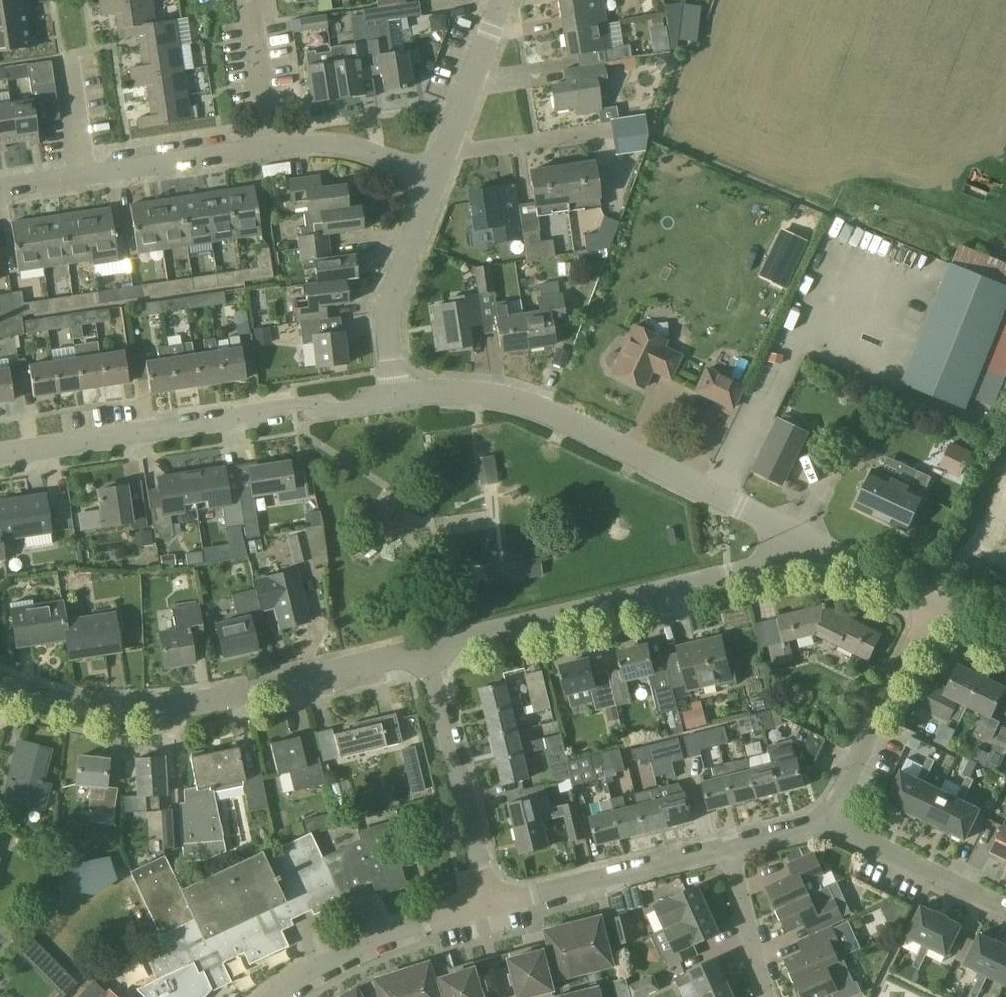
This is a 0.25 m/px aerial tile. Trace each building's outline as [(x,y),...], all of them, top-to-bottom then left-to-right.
[(29,4),(29,0),(0,0),(0,8),(29,4)] [(155,22),(152,0),(140,0),(100,6),(101,16),(115,14),(117,30),(122,29),(122,27),(155,22)] [(606,24),(602,0),(558,0),(563,32),(606,25),(606,24)] [(24,26),(22,15),(31,13),(29,4),(0,8),(0,30),(24,26)] [(396,4),(377,7),(361,10),(362,15),(364,26),(367,44),(381,42),(378,22),(398,19),(396,4)] [(301,32),(327,28),(325,15),(299,19),(301,32)] [(349,17),(351,28),(363,26),(364,26),(362,15),(349,17)] [(447,30),(445,16),(430,18),(432,32),(447,30)] [(141,51),(179,45),(175,19),(155,22),(122,27),(122,29),(124,38),(138,36),(141,51)] [(662,19),(651,20),(653,30),(663,29),(662,19)] [(606,25),(563,32),(566,56),(604,50),(606,62),(631,58),(629,46),(610,49),(606,25)] [(697,41),(698,26),(681,25),(679,39),(697,41)] [(0,30),(0,52),(36,47),(34,37),(25,39),(24,26),(0,30)] [(332,63),(337,98),(363,94),(361,82),(363,80),(371,78),(366,43),(344,46),(344,49),(330,51),(332,63)] [(131,78),(183,70),(179,45),(141,51),(143,66),(130,68),(131,78)] [(332,63),(330,51),(315,53),(315,50),(305,52),(307,66),(306,66),(308,75),(306,78),(307,85),(310,87),(312,102),(337,98),(332,63)] [(408,58),(407,51),(379,56),(384,91),(412,87),(409,65),(413,65),(412,58),(408,58)] [(667,74),(674,70),(676,62),(671,55),(664,53),(657,58),(655,65),(659,72),(667,74)] [(29,76),(53,72),(51,60),(27,64),(29,76)] [(606,83),(603,63),(578,67),(564,69),(566,83),(550,85),(555,112),(575,108),(576,115),(601,111),(597,84),(606,83)] [(149,101),(186,95),(183,70),(131,78),(133,88),(146,86),(149,101)] [(30,88),(55,84),(53,72),(29,76),(30,88)] [(32,100),(56,96),(55,84),(30,88),(32,100)] [(186,95),(149,101),(151,116),(137,118),(139,128),(190,121),(186,95)] [(34,112),(58,108),(56,96),(32,100),(34,112)] [(39,144),(36,123),(34,112),(32,100),(11,103),(16,138),(28,136),(29,145),(39,144)] [(16,138),(11,103),(0,105),(0,149),(6,149),(4,140),(16,138)] [(34,112),(36,123),(60,119),(58,108),(34,112)] [(613,122),(616,138),(647,134),(647,130),(645,117),(613,122)] [(647,134),(616,138),(618,154),(644,150),(647,134)] [(594,161),(562,166),(567,203),(583,201),(584,209),(601,206),(600,198),(594,161)] [(288,162),(262,165),(263,175),(289,173),(288,162)] [(567,203),(562,166),(529,170),(534,202),(535,208),(536,216),(552,214),(550,206),(567,203)] [(348,208),(348,207),(345,184),(321,187),(319,175),(289,179),(292,204),(306,202),(308,213),(308,214),(320,213),(320,212),(348,208)] [(228,190),(236,239),(254,236),(261,235),(254,186),(228,190)] [(523,238),(519,208),(503,210),(500,187),(469,192),(475,230),(492,227),(495,243),(523,238)] [(211,242),(236,239),(228,190),(204,194),(211,242)] [(187,246),(211,242),(204,194),(179,198),(187,246)] [(162,250),(187,246),(179,198),(155,201),(162,250)] [(137,253),(162,250),(155,201),(130,205),(137,253)] [(299,250),(329,246),(328,235),(362,231),(360,206),(348,207),(348,208),(320,212),(320,213),(308,214),(308,213),(304,214),(303,216),(304,227),(301,228),(301,236),(297,236),(299,250)] [(85,212),(92,260),(93,260),(94,264),(118,261),(110,208),(85,212)] [(68,264),(92,260),(85,212),(60,216),(68,264)] [(43,268),(68,264),(60,216),(36,219),(43,268)] [(586,252),(609,249),(619,222),(604,216),(597,233),(583,235),(586,252)] [(523,219),(526,238),(528,258),(553,254),(551,241),(539,243),(538,231),(536,217),(523,219)] [(18,272),(43,268),(36,219),(11,223),(18,272)] [(772,258),(793,268),(803,246),(782,236),(772,258)] [(240,270),(242,283),(268,279),(274,278),(270,245),(256,247),(257,261),(255,261),(253,262),(251,265),(251,268),(240,270)] [(345,279),(345,280),(356,279),(353,254),(330,257),(329,246),(299,250),(300,263),(302,263),(303,270),(315,268),(316,282),(316,283),(345,279)] [(579,268),(600,265),(598,251),(577,254),(579,268)] [(952,264),(950,263),(902,384),(967,409),(1005,312),(1005,285),(952,264)] [(473,268),(477,295),(492,293),(488,266),(473,268)] [(218,287),(242,283),(240,270),(216,274),(218,287)] [(193,290),(218,287),(216,274),(192,277),(193,290)] [(169,294),(193,290),(192,277),(167,281),(169,294)] [(348,303),(345,280),(345,279),(316,283),(316,282),(305,284),(306,300),(293,301),(296,322),(299,322),(327,319),(327,318),(325,306),(348,303)] [(144,298),(169,294),(167,281),(142,285),(144,298)] [(97,292),(99,304),(124,300),(122,288),(97,292)] [(208,294),(210,307),(226,304),(224,291),(208,294)] [(74,308),(99,304),(97,292),(72,295),(74,308)] [(11,317),(15,317),(13,304),(11,293),(0,294),(0,319),(11,317)] [(186,310),(210,307),(208,294),(184,297),(186,310)] [(539,312),(522,314),(527,349),(553,345),(550,322),(564,320),(561,294),(537,298),(539,312)] [(50,312),(74,308),(72,295),(48,299),(50,312)] [(449,299),(450,303),(450,304),(449,304),(433,307),(435,321),(432,322),(436,351),(456,348),(456,352),(471,350),(471,346),(468,326),(481,325),(477,295),(449,299)] [(163,313),(186,310),(184,297),(161,301),(163,313)] [(13,304),(15,317),(21,316),(50,312),(48,299),(23,303),(13,304)] [(138,317),(163,313),(161,301),(136,304),(138,317)] [(527,349),(522,314),(509,316),(507,302),(493,304),(501,353),(527,349)] [(93,311),(95,323),(111,321),(109,309),(93,311)] [(81,325),(95,323),(93,311),(69,314),(71,327),(70,327),(72,340),(83,338),(81,325)] [(48,331),(70,327),(71,327),(69,314),(46,318),(48,331)] [(15,317),(11,317),(14,336),(48,331),(46,318),(22,321),(21,316),(15,317)] [(13,336),(11,317),(0,319),(0,338),(13,336)] [(327,319),(299,322),(302,344),(312,342),(316,368),(347,364),(343,332),(342,332),(340,317),(327,318),(327,319)] [(610,370),(612,371),(611,374),(643,389),(651,371),(669,379),(680,357),(662,348),(665,342),(633,326),(620,354),(618,353),(613,352),(608,354),(605,357),(605,362),(606,367),(610,370)] [(216,351),(221,383),(245,379),(241,347),(239,336),(228,337),(229,349),(216,351)] [(216,351),(215,338),(203,340),(205,353),(193,355),(198,387),(221,383),(216,351)] [(99,355),(100,354),(98,342),(75,345),(76,358),(81,390),(104,386),(99,355)] [(193,355),(192,342),(182,344),(183,356),(170,358),(169,358),(174,390),(198,387),(193,355)] [(169,358),(170,358),(168,346),(157,347),(158,360),(146,362),(145,353),(133,355),(137,381),(148,380),(150,394),(174,390),(169,358)] [(81,390),(76,358),(75,358),(73,347),(52,350),(54,361),(52,362),(57,393),(81,390)] [(99,355),(104,386),(128,383),(123,351),(100,354),(99,355)] [(33,397),(57,393),(52,362),(28,365),(33,397)] [(13,400),(8,368),(0,370),(0,402),(13,400)] [(732,408),(742,386),(706,370),(696,392),(732,408)] [(781,483),(806,431),(779,418),(754,470),(781,483)] [(952,444),(941,468),(960,477),(971,454),(952,444)] [(494,456),(479,458),(476,459),(480,486),(498,483),(496,468),(494,456)] [(933,477),(919,471),(890,458),(882,473),(874,469),(856,507),(907,532),(926,493),(933,477)] [(251,487),(239,489),(243,521),(244,526),(246,537),(259,535),(256,519),(257,519),(254,494),(277,491),(279,502),(308,498),(304,469),(290,471),(289,463),(271,466),(270,460),(256,462),(257,468),(249,469),(251,487)] [(243,521),(239,489),(227,491),(223,468),(191,473),(196,510),(223,506),(226,528),(228,528),(230,538),(239,536),(238,526),(244,526),(243,521)] [(163,508),(154,509),(159,539),(175,537),(171,514),(196,510),(191,473),(158,477),(163,508)] [(102,512),(78,515),(80,529),(131,521),(132,529),(147,527),(143,500),(128,503),(126,487),(99,491),(102,512)] [(0,501),(0,538),(0,540),(1,540),(50,532),(45,495),(0,501)] [(364,526),(373,518),(371,508),(362,504),(352,511),(354,522),(364,526)] [(307,531),(288,536),(294,562),(313,558),(313,557),(328,553),(322,525),(306,529),(307,531)] [(540,559),(525,561),(527,578),(542,576),(540,559)] [(485,566),(487,580),(487,584),(502,582),(499,564),(485,566)] [(258,588),(263,610),(275,607),(280,629),(309,621),(297,571),(256,581),(258,588)] [(238,619),(216,625),(224,658),(257,650),(250,623),(248,617),(262,614),(256,589),(232,595),(238,619)] [(64,622),(66,621),(63,601),(11,609),(17,647),(66,639),(67,639),(64,622)] [(883,634),(827,606),(826,604),(779,616),(779,613),(777,614),(778,619),(765,621),(770,645),(769,646),(774,666),(796,660),(791,640),(815,634),(869,661),(883,634)] [(165,667),(193,663),(190,637),(204,635),(200,606),(174,610),(177,630),(160,633),(165,667)] [(67,639),(66,639),(69,659),(120,651),(114,614),(66,621),(64,622),(67,639)] [(730,668),(722,635),(677,646),(688,692),(717,685),(718,687),(738,682),(735,668),(734,669),(733,667),(730,668)] [(652,660),(649,645),(620,651),(627,680),(650,675),(659,715),(680,710),(667,656),(652,660)] [(594,674),(590,659),(562,666),(568,694),(569,694),(572,708),(595,702),(597,711),(618,706),(609,671),(594,674)] [(969,706),(982,677),(959,665),(948,688),(935,682),(922,710),(950,723),(952,718),(960,723),(969,706)] [(533,703),(550,698),(543,671),(526,675),(533,703)] [(982,677),(969,706),(984,713),(976,731),(993,739),(1004,716),(995,711),(1005,688),(982,677)] [(487,714),(524,705),(521,694),(511,697),(507,683),(481,690),(487,714)] [(550,698),(533,703),(535,713),(552,708),(550,698)] [(493,737),(519,731),(516,718),(526,716),(524,705),(487,714),(493,737)] [(703,708),(683,714),(687,730),(707,724),(703,708)] [(771,711),(761,713),(765,729),(775,727),(771,711)] [(758,714),(753,716),(758,732),(765,729),(761,713),(758,714)] [(350,731),(333,735),(339,758),(402,743),(395,714),(352,724),(352,730),(350,731)] [(996,744),(995,743),(990,753),(991,754),(985,766),(1000,774),(1005,762),(1005,761),(999,757),(1003,747),(1005,749),(1005,722),(996,744)] [(947,745),(955,729),(943,723),(935,740),(947,745)] [(715,727),(714,727),(718,745),(719,744),(729,742),(724,725),(715,727)] [(714,727),(685,735),(691,758),(702,755),(700,749),(718,745),(714,727)] [(774,764),(781,792),(805,786),(801,771),(812,768),(827,738),(802,727),(795,741),(798,749),(796,750),(793,739),(768,746),(770,753),(773,764),(774,764)] [(519,731),(493,737),(498,760),(524,753),(525,755),(548,749),(547,747),(545,737),(522,742),(519,731)] [(562,733),(545,737),(547,747),(564,743),(562,733)] [(909,744),(918,749),(922,741),(913,736),(912,739),(909,744)] [(298,737),(270,744),(277,775),(290,772),(294,790),(322,784),(316,758),(304,761),(303,755),(298,737)] [(679,738),(649,746),(653,763),(672,758),(673,762),(684,759),(679,738)] [(42,808),(48,785),(40,783),(49,751),(19,743),(4,798),(42,808)] [(564,743),(547,747),(548,749),(550,759),(568,755),(565,743),(564,743)] [(414,746),(401,750),(406,770),(419,767),(414,746)] [(649,746),(632,750),(635,761),(642,759),(644,766),(653,763),(649,746)] [(184,802),(179,803),(179,808),(182,847),(183,862),(206,860),(226,852),(212,788),(242,782),(248,811),(268,806),(260,772),(244,776),(238,747),(204,754),(203,751),(191,753),(191,756),(189,757),(195,787),(183,789),(184,802)] [(984,765),(990,753),(976,747),(970,759),(984,765)] [(601,753),(600,754),(603,768),(604,770),(605,769),(615,767),(616,772),(627,770),(621,748),(601,753)] [(524,753),(498,760),(504,784),(519,781),(530,778),(525,755),(524,753)] [(757,798),(781,792),(774,764),(773,764),(770,753),(748,758),(757,798)] [(569,761),(571,768),(573,778),(575,785),(586,782),(598,779),(606,777),(607,777),(605,769),(604,770),(603,768),(600,754),(592,756),(580,758),(569,761)] [(79,756),(76,784),(90,786),(90,787),(88,801),(93,801),(92,810),(91,823),(106,824),(114,826),(116,813),(119,789),(105,787),(108,760),(79,756)] [(924,767),(931,771),(936,760),(929,757),(924,767)] [(162,758),(136,759),(138,796),(145,795),(146,811),(158,811),(157,795),(164,794),(162,758)] [(733,804),(757,798),(748,758),(723,765),(733,804)] [(710,810),(733,804),(723,765),(713,768),(716,779),(703,782),(710,810)] [(925,782),(931,771),(924,767),(918,779),(921,780),(925,782)] [(985,767),(979,769),(981,776),(987,774),(985,767)] [(921,780),(918,779),(902,771),(887,801),(907,811),(921,780)] [(969,790),(970,790),(975,779),(967,776),(962,786),(969,790)] [(941,790),(925,782),(921,780),(907,811),(926,820),(941,790)] [(548,795),(545,785),(545,784),(521,790),(523,800),(510,803),(516,830),(544,823),(544,822),(565,817),(565,816),(580,812),(581,812),(578,801),(541,810),(538,797),(548,795)] [(659,786),(669,827),(693,821),(686,793),(675,796),(671,797),(667,784),(659,786)] [(659,786),(636,792),(639,805),(638,805),(645,833),(646,833),(669,827),(659,786)] [(962,786),(961,786),(956,797),(960,799),(964,801),(969,790),(962,786)] [(945,830),(960,799),(956,797),(941,790),(926,820),(945,830)] [(612,798),(611,798),(622,839),(645,833),(638,805),(626,808),(623,795),(612,798)] [(604,814),(592,817),(594,826),(599,845),(622,839),(611,798),(600,801),(604,814)] [(980,809),(964,801),(960,799),(945,830),(965,840),(980,809)] [(179,808),(160,809),(163,848),(166,848),(167,848),(182,847),(179,808)] [(586,838),(580,812),(565,816),(565,817),(571,841),(586,838)] [(359,840),(321,857),(326,868),(338,896),(339,895),(365,883),(368,882),(371,881),(375,896),(376,896),(380,894),(407,887),(405,882),(402,870),(388,822),(387,822),(357,831),(359,840)] [(544,823),(516,830),(522,853),(550,846),(544,823)] [(1005,824),(991,852),(1005,860),(1005,824)] [(129,872),(137,887),(141,898),(151,918),(157,931),(150,934),(155,944),(143,951),(156,978),(134,988),(144,996),(204,996),(207,993),(211,991),(231,982),(222,963),(243,953),(248,964),(287,946),(288,946),(278,925),(286,921),(293,918),(308,910),(311,909),(312,913),(313,914),(341,901),(342,900),(339,895),(338,896),(326,868),(321,857),(311,836),(311,834),(310,833),(277,848),(263,855),(261,851),(179,889),(164,855),(129,872)] [(787,855),(790,863),(804,857),(801,849),(787,855)] [(794,875),(768,887),(777,908),(778,910),(810,894),(810,896),(824,889),(823,887),(818,877),(825,874),(815,852),(789,864),(794,875)] [(62,859),(61,887),(109,888),(109,859),(62,859)] [(666,930),(710,910),(699,886),(656,905),(666,930)] [(805,925),(810,935),(811,935),(811,936),(832,925),(844,919),(835,899),(830,902),(824,889),(810,896),(810,894),(778,910),(788,932),(805,925)] [(922,906),(907,936),(924,944),(927,946),(942,914),(936,911),(935,912),(922,906)] [(710,910),(666,930),(676,952),(666,956),(671,967),(698,955),(694,945),(720,933),(716,923),(710,910)] [(629,912),(614,916),(621,945),(636,941),(629,912)] [(924,944),(918,956),(925,959),(931,948),(947,956),(947,955),(953,943),(962,925),(948,918),(949,917),(942,914),(927,946),(924,944)] [(603,916),(547,930),(551,947),(544,949),(542,944),(510,952),(510,955),(511,958),(515,972),(510,974),(513,986),(518,985),(521,996),(528,996),(556,990),(554,981),(615,966),(603,916)] [(796,982),(828,967),(827,966),(840,960),(835,948),(841,945),(832,925),(811,936),(811,935),(810,935),(811,936),(798,941),(803,951),(785,959),(796,982)] [(967,937),(956,959),(965,964),(981,972),(996,942),(980,934),(976,941),(967,937)] [(976,983),(983,986),(988,976),(997,980),(1004,984),(1005,980),(1005,947),(1000,943),(996,942),(981,972),(976,983)] [(919,971),(925,959),(918,956),(912,967),(919,971)] [(700,994),(728,981),(717,958),(689,971),(688,971),(675,977),(680,988),(694,981),(700,994)] [(438,960),(435,961),(377,979),(359,987),(343,996),(486,996),(485,993),(490,992),(486,979),(481,981),(477,966),(476,963),(475,961),(453,968),(438,960)] [(796,982),(802,996),(824,996),(832,993),(834,996),(853,996),(863,992),(858,980),(838,990),(828,967),(796,982)] [(630,986),(632,996),(644,996),(660,990),(653,975),(630,986)] [(614,981),(615,983),(618,996),(632,996),(630,986),(628,978),(614,981)] [(108,990),(105,993),(93,981),(83,991),(77,996),(116,996),(108,990)] [(728,982),(728,981),(700,994),(694,996),(735,996),(728,982)] [(978,996),(983,986),(976,983),(971,993),(978,996)]
